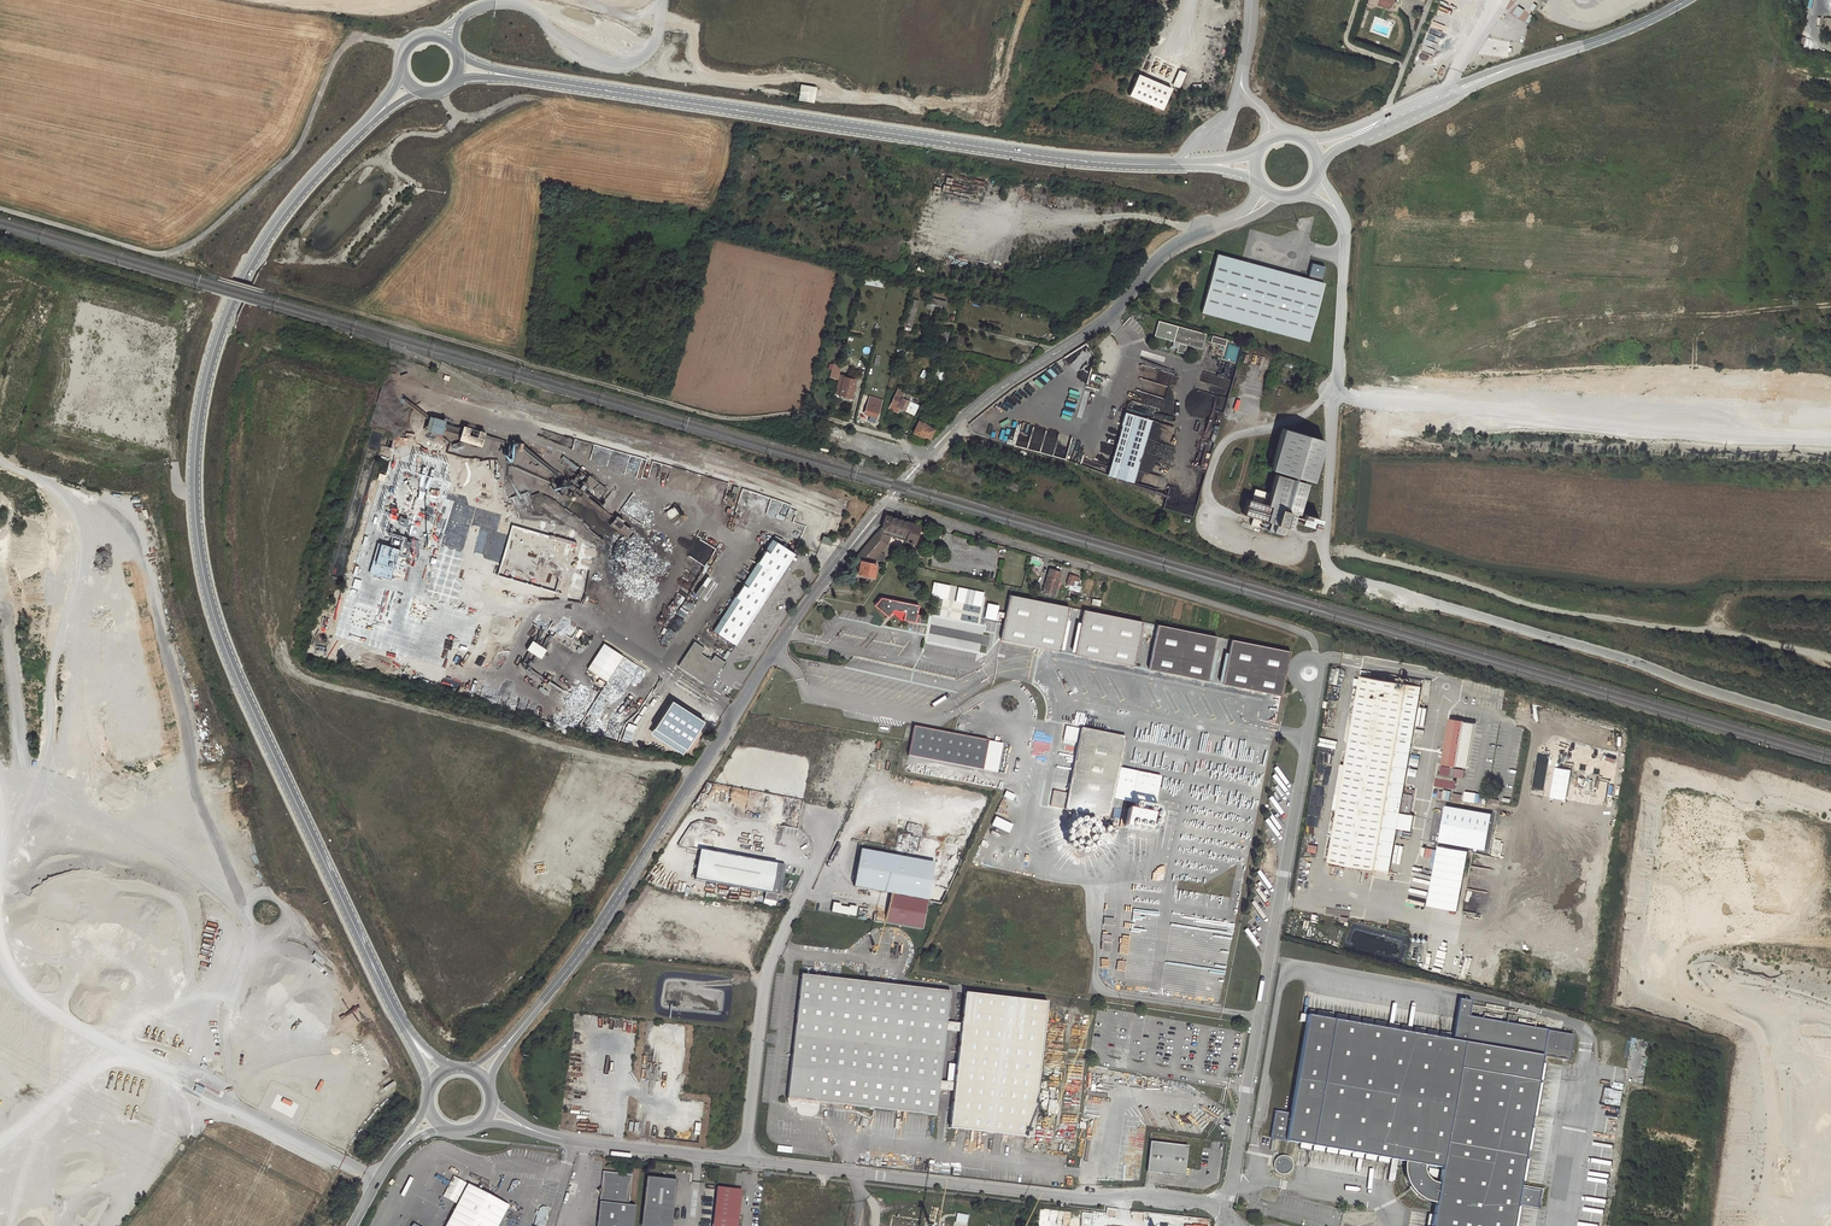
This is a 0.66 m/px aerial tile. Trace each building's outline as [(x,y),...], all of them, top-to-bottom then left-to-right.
[(1392,3),(1383,0),(1381,0),(1379,5),(1390,9),(1392,3)] [(1518,6),(1513,14),(1519,18),(1524,10),(1518,6)] [(1423,53),(1435,55),(1441,31),(1429,28),(1423,53)] [(1179,70),(1172,86),(1180,89),(1186,73),(1179,70)] [(1171,89),(1137,74),(1129,95),(1162,109),(1171,89)] [(817,87),(801,85),(799,101),(815,103),(817,87)] [(1215,253),(1214,257),(1200,311),(1308,340),(1323,282),(1215,253)] [(1312,264),(1309,276),(1323,278),(1325,266),(1312,264)] [(1180,285),(1183,287),(1189,288),(1193,276),(1176,271),(1171,283),(1173,284),(1172,287),(1178,289),(1180,285)] [(866,278),(865,284),(882,287),(884,281),(866,278)] [(944,313),(947,302),(930,297),(927,308),(944,313)] [(1205,334),(1156,322),(1153,335),(1174,341),(1173,343),(1177,344),(1175,352),(1183,354),(1185,345),(1201,349),(1205,334)] [(947,342),(950,332),(936,328),(933,338),(947,342)] [(1226,339),(1212,336),(1210,342),(1224,346),(1226,339)] [(1101,340),(1095,344),(1102,358),(1109,354),(1101,340)] [(1228,343),(1224,359),(1236,362),(1240,346),(1228,343)] [(1065,357),(1062,359),(1068,367),(1071,365),(1065,357)] [(841,365),(834,363),(830,377),(838,379),(841,365)] [(919,377),(924,379),(927,371),(923,369),(919,377)] [(932,378),(943,382),(947,374),(936,369),(932,378)] [(1129,401),(1163,408),(1166,392),(1173,393),(1177,375),(1157,371),(1154,382),(1143,379),(1141,388),(1133,386),(1129,401)] [(858,379),(840,374),(836,393),(853,398),(858,379)] [(1083,393),(1085,384),(1075,382),(1074,391),(1083,393)] [(1101,384),(1095,383),(1091,395),(1097,397),(1101,384)] [(907,391),(899,388),(890,410),(898,413),(900,408),(916,415),(919,406),(904,399),(907,391)] [(1198,390),(1191,408),(1209,414),(1215,396),(1198,390)] [(883,400),(870,396),(864,414),(878,418),(883,400)] [(1151,420),(1125,413),(1107,475),(1133,482),(1151,420)] [(1053,458),(1064,461),(1075,419),(1064,416),(1053,458)] [(447,420),(435,417),(431,430),(443,434),(447,420)] [(929,425),(918,421),(913,433),(924,438),(925,436),(932,438),(935,430),(928,427),(929,425)] [(488,432),(465,425),(461,439),(483,446),(488,432)] [(831,437),(842,438),(843,429),(831,428),(831,437)] [(1240,516),(1267,524),(1280,528),(1288,530),(1292,515),(1296,516),(1305,485),(1294,481),(1294,479),(1310,483),(1322,442),(1306,438),(1307,432),(1300,429),(1298,435),(1280,430),(1268,471),(1285,476),(1284,479),(1273,475),(1264,506),(1244,500),(1240,516)] [(1007,433),(1000,431),(996,443),(1008,446),(1010,438),(1006,437),(1007,433)] [(1051,458),(1054,448),(1046,445),(1043,455),(1051,458)] [(434,453),(430,462),(444,468),(448,458),(434,453)] [(495,459),(464,470),(478,507),(508,495),(495,459)] [(379,473),(378,480),(385,481),(386,474),(379,473)] [(386,490),(393,492),(396,484),(389,482),(386,490)] [(378,503),(382,491),(373,488),(369,500),(378,503)] [(519,496),(503,502),(511,524),(528,518),(519,496)] [(787,512),(795,515),(798,506),(790,503),(787,512)] [(674,507),(665,512),(670,520),(678,514),(674,507)] [(489,508),(472,515),(478,531),(496,525),(489,508)] [(1318,521),(1300,515),(1298,524),(1315,530),(1318,521)] [(628,536),(633,531),(618,517),(613,523),(628,536)] [(917,540),(921,526),(887,517),(884,531),(917,540)] [(402,528),(410,532),(414,523),(407,519),(402,528)] [(1277,537),(1280,528),(1267,524),(1264,533),(1277,537)] [(860,556),(875,559),(882,551),(888,545),(891,536),(881,532),(860,556)] [(832,540),(822,536),(820,541),(830,545),(832,540)] [(776,538),(728,609),(751,624),(798,553),(776,538)] [(448,558),(451,560),(456,553),(444,545),(436,558),(444,563),(448,558)] [(878,565),(862,562),(859,574),(875,578),(878,565)] [(413,617),(439,633),(473,580),(447,563),(440,575),(432,569),(409,606),(417,611),(413,617)] [(393,579),(363,569),(345,620),(376,630),(393,579)] [(1059,573),(1048,570),(1041,593),(1054,596),(1059,573)] [(1076,578),(1068,576),(1065,587),(1071,588),(1072,584),(1074,584),(1076,578)] [(696,595),(703,599),(714,581),(707,577),(696,595)] [(1068,607),(1009,596),(1000,640),(1059,651),(1068,607)] [(887,618),(889,616),(896,609),(906,611),(904,619),(917,621),(920,605),(884,598),(875,606),(887,618)] [(751,624),(728,609),(713,630),(736,645),(751,624)] [(889,616),(904,619),(906,611),(896,609),(889,616)] [(1142,622),(1082,611),(1074,654),(1133,665),(1142,622)] [(547,637),(527,624),(503,662),(523,675),(547,637)] [(1215,636),(1156,626),(1147,669),(1207,680),(1215,636)] [(458,640),(442,629),(422,661),(437,671),(458,640)] [(1289,651),(1229,639),(1221,683),(1281,695),(1289,651)] [(693,641),(678,667),(710,686),(724,661),(714,655),(711,660),(701,654),(705,648),(693,641)] [(588,670),(608,682),(618,666),(637,677),(642,668),(625,658),(626,657),(603,644),(588,670)] [(1399,812),(1411,747),(1422,686),(1364,676),(1328,862),(1389,871),(1397,827),(1399,812)] [(699,702),(666,680),(660,689),(693,711),(699,702)] [(1450,721),(1442,766),(1467,770),(1475,726),(1450,721)] [(988,740),(913,725),(907,755),(982,770),(988,740)] [(696,736),(687,730),(677,746),(685,752),(696,736)] [(1106,824),(1119,757),(1097,753),(1100,738),(1078,734),(1062,815),(1069,817),(1066,831),(1096,837),(1099,822),(1106,824)] [(1122,742),(1100,738),(1097,753),(1119,757),(1122,742)] [(1536,752),(1532,794),(1544,795),(1549,753),(1536,752)] [(1410,765),(1417,766),(1419,757),(1412,756),(1410,765)] [(1344,764),(1340,764),(1333,808),(1337,809),(1344,764)] [(1552,797),(1569,799),(1573,768),(1556,765),(1552,797)] [(1439,772),(1436,784),(1456,788),(1458,779),(1451,777),(1452,775),(1439,772)] [(1450,803),(1451,792),(1439,790),(1438,802),(1450,803)] [(1006,791),(1003,797),(1013,802),(1016,796),(1006,791)] [(1461,802),(1463,794),(1453,792),(1452,800),(1461,802)] [(1462,810),(1480,811),(1481,808),(1475,807),(1475,805),(1479,805),(1479,802),(1475,802),(1476,796),(1464,794),(1462,810)] [(1464,819),(1465,809),(1450,808),(1449,817),(1464,819)] [(1112,819),(1120,821),(1121,811),(1114,810),(1112,819)] [(1399,812),(1397,827),(1411,830),(1414,814),(1399,812)] [(992,827),(1009,835),(1013,826),(996,818),(992,827)] [(1442,824),(1441,834),(1452,834),(1453,825),(1442,824)] [(1474,843),(1471,865),(1493,868),(1496,846),(1474,843)] [(1430,905),(1459,909),(1468,849),(1439,845),(1430,905)] [(786,863),(701,850),(696,879),(781,893),(786,863)] [(889,894),(926,900),(932,862),(858,850),(852,888),(889,894)] [(1421,890),(1423,881),(1417,880),(1414,889),(1421,890)] [(1422,891),(1430,892),(1432,883),(1424,881),(1422,891)] [(889,894),(884,923),(921,929),(926,900),(889,894)] [(1409,905),(1427,910),(1429,902),(1411,898),(1409,905)] [(854,909),(833,905),(832,911),(853,915),(854,909)] [(1213,965),(1214,1003),(1223,1002),(1223,963),(1220,963),(1220,965),(1213,965)] [(820,1100),(938,1114),(941,1087),(955,1089),(952,1126),(1033,1135),(1048,1001),(966,992),(962,1023),(948,1021),(951,991),(802,975),(789,1096),(790,1101),(792,1104),(796,1105),(797,1110),(801,1112),(813,1113),(816,1112),(819,1110),(820,1100)] [(1540,1085),(1541,1082),(1544,1065),(1549,1032),(1517,1027),(1518,1019),(1510,1017),(1509,1026),(1472,1019),(1475,1003),(1463,1001),(1456,1043),(1448,1041),(1449,1033),(1445,1033),(1444,1041),(1313,1017),(1312,1025),(1295,1115),(1290,1143),(1409,1164),(1408,1171),(1409,1176),(1410,1181),(1413,1187),(1419,1195),(1425,1200),(1430,1202),(1438,1205),(1435,1225),(1516,1225),(1520,1206),(1524,1207),(1540,1210),(1543,1193),(1523,1189),(1524,1183),(1528,1160),(1529,1152),(1533,1130),(1535,1118),(1540,1085)] [(1304,1024),(1312,1025),(1313,1017),(1306,1015),(1304,1024)] [(201,1094),(204,1087),(197,1085),(194,1092),(201,1094)] [(1546,1086),(1540,1085),(1535,1118),(1540,1119),(1546,1086)] [(1047,1099),(1046,1111),(1054,1112),(1055,1100),(1047,1099)] [(642,1108),(632,1107),(630,1120),(640,1122),(642,1108)] [(1180,1131),(1205,1133),(1207,1113),(1203,1113),(1203,1118),(1200,1118),(1201,1112),(1196,1112),(1195,1120),(1181,1118),(1180,1131)] [(1274,1140),(1290,1143),(1295,1115),(1279,1112),(1274,1140)] [(1598,1113),(1595,1134),(1610,1136),(1612,1115),(1598,1113)] [(1533,1130),(1529,1152),(1535,1152),(1538,1131),(1533,1130)] [(1189,1146),(1150,1141),(1146,1170),(1184,1176),(1189,1146)] [(1296,1169),(1289,1158),(1279,1164),(1285,1175),(1296,1169)] [(1528,1160),(1524,1183),(1529,1184),(1532,1162),(1528,1160)] [(636,1205),(629,1204),(632,1175),(603,1172),(602,1188),(598,1191),(601,1194),(598,1225),(634,1225),(636,1205)] [(443,1196),(457,1203),(468,1183),(454,1175),(443,1196)] [(679,1179),(648,1176),(645,1213),(675,1216),(679,1179)] [(469,1183),(446,1225),(498,1225),(509,1205),(469,1183)] [(717,1187),(713,1225),(738,1225),(742,1189),(717,1187)] [(534,1224),(541,1225),(544,1225),(546,1219),(545,1219),(545,1218),(549,1216),(547,1212),(548,1209),(547,1207),(543,1206),(540,1208),(539,1211),(537,1211),(536,1214),(537,1215),(534,1224)] [(1516,1225),(1521,1225),(1524,1207),(1520,1206),(1516,1225)] [(645,1213),(643,1225),(674,1225),(675,1216),(645,1213)]
